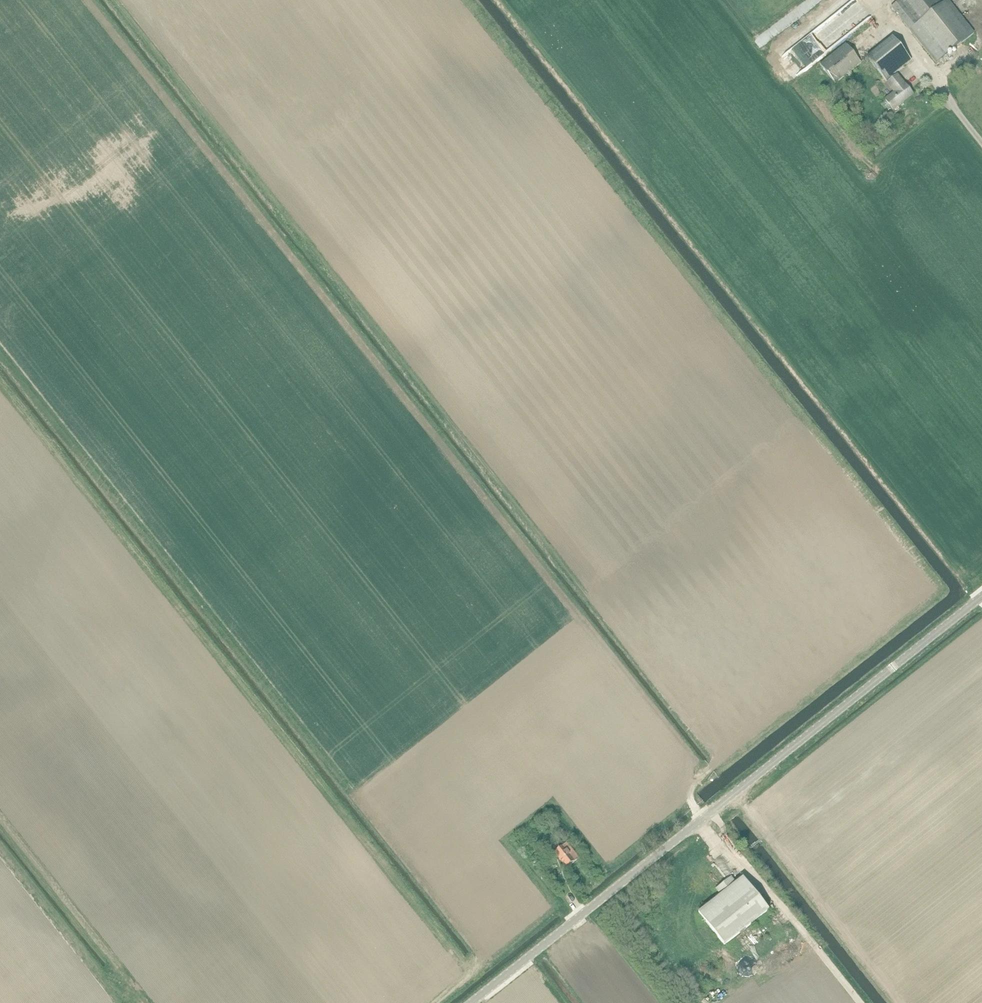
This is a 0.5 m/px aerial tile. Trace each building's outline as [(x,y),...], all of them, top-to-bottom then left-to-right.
[(939,0),(901,0),(892,7),(936,63),(970,37),(975,33),(949,0),(943,5),(939,0)] [(893,38),(867,58),(886,81),(912,61),(893,38)] [(835,84),(861,63),(846,44),(820,65),(835,84)] [(894,110),(913,95),(897,75),(888,83),(895,93),(886,100),(894,110)] [(532,855),(537,851),(526,835),(521,839),(532,855)] [(567,868),(576,861),(580,858),(568,843),(564,846),(556,852),(559,856),(558,857),(567,868)] [(732,878),(717,890),(721,896),(699,913),(725,946),(769,910),(744,878),(736,884),(732,878)]
